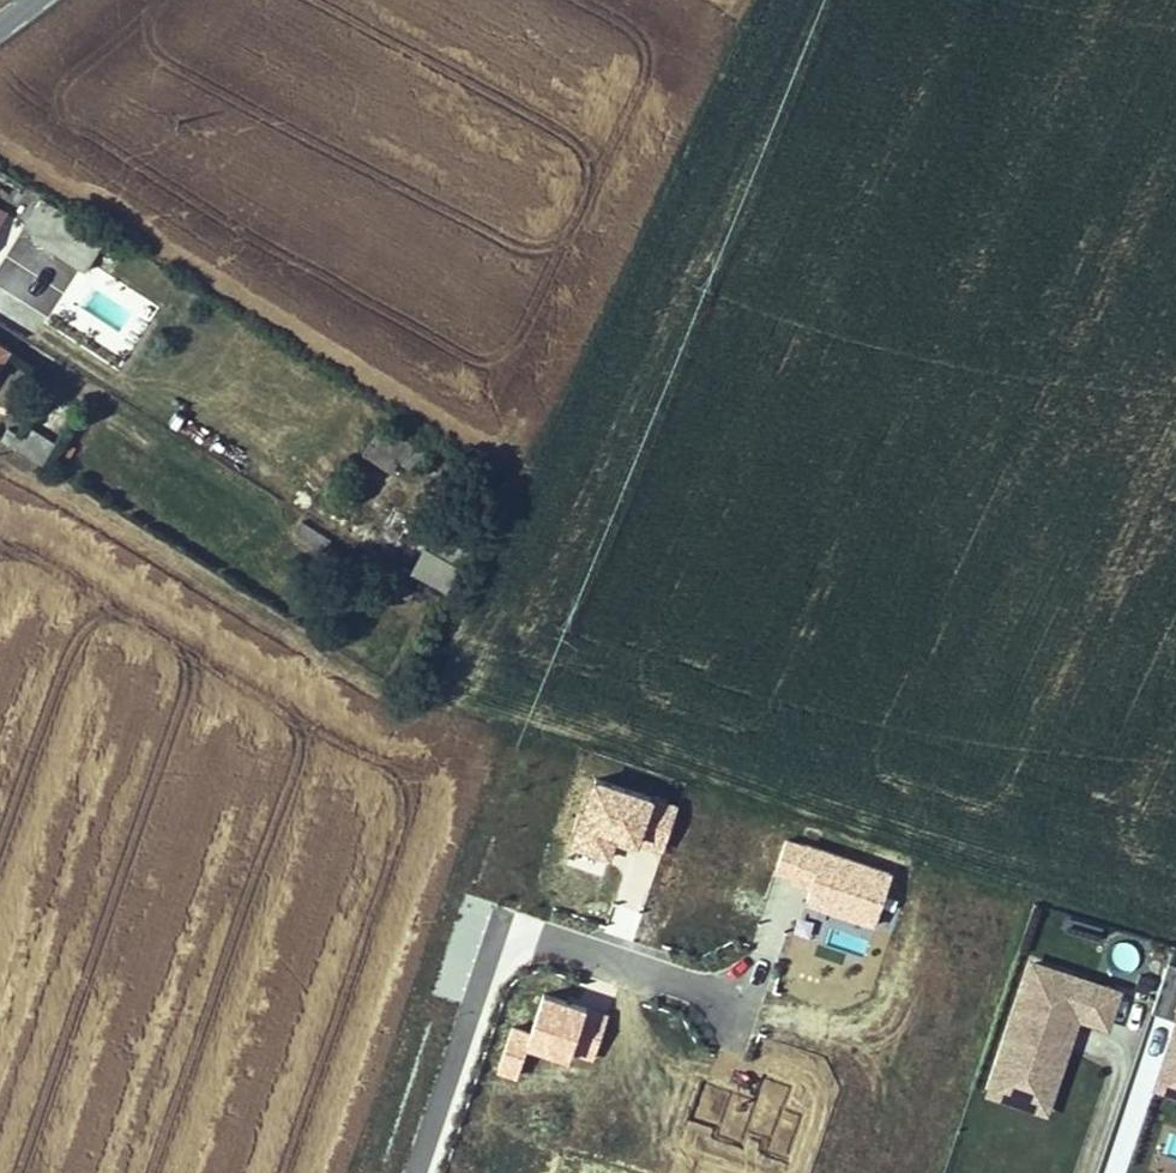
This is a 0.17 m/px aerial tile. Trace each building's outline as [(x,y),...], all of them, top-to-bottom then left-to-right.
[(25,225),(24,227),(70,257),(88,229),(41,198),(25,225)] [(10,350),(0,343),(0,366),(10,350)] [(381,424),(363,453),(391,471),(398,461),(416,471),(427,454),(381,424)] [(8,427),(0,439),(41,465),(55,442),(28,425),(22,436),(8,427)] [(301,521),(294,533),(322,550),(330,539),(301,521)] [(434,531),(425,549),(458,567),(468,549),(434,531)] [(446,590),(458,567),(425,549),(412,572),(446,590)] [(395,579),(390,587),(408,598),(413,590),(395,579)] [(1110,1026),(1124,981),(1028,953),(986,1092),(1051,1111),(1079,1017),(1110,1026)] [(1166,957),(1152,1005),(1175,1011),(1175,959),(1166,957)] [(1153,1089),(1175,1095),(1175,1011),(1153,1089)]
